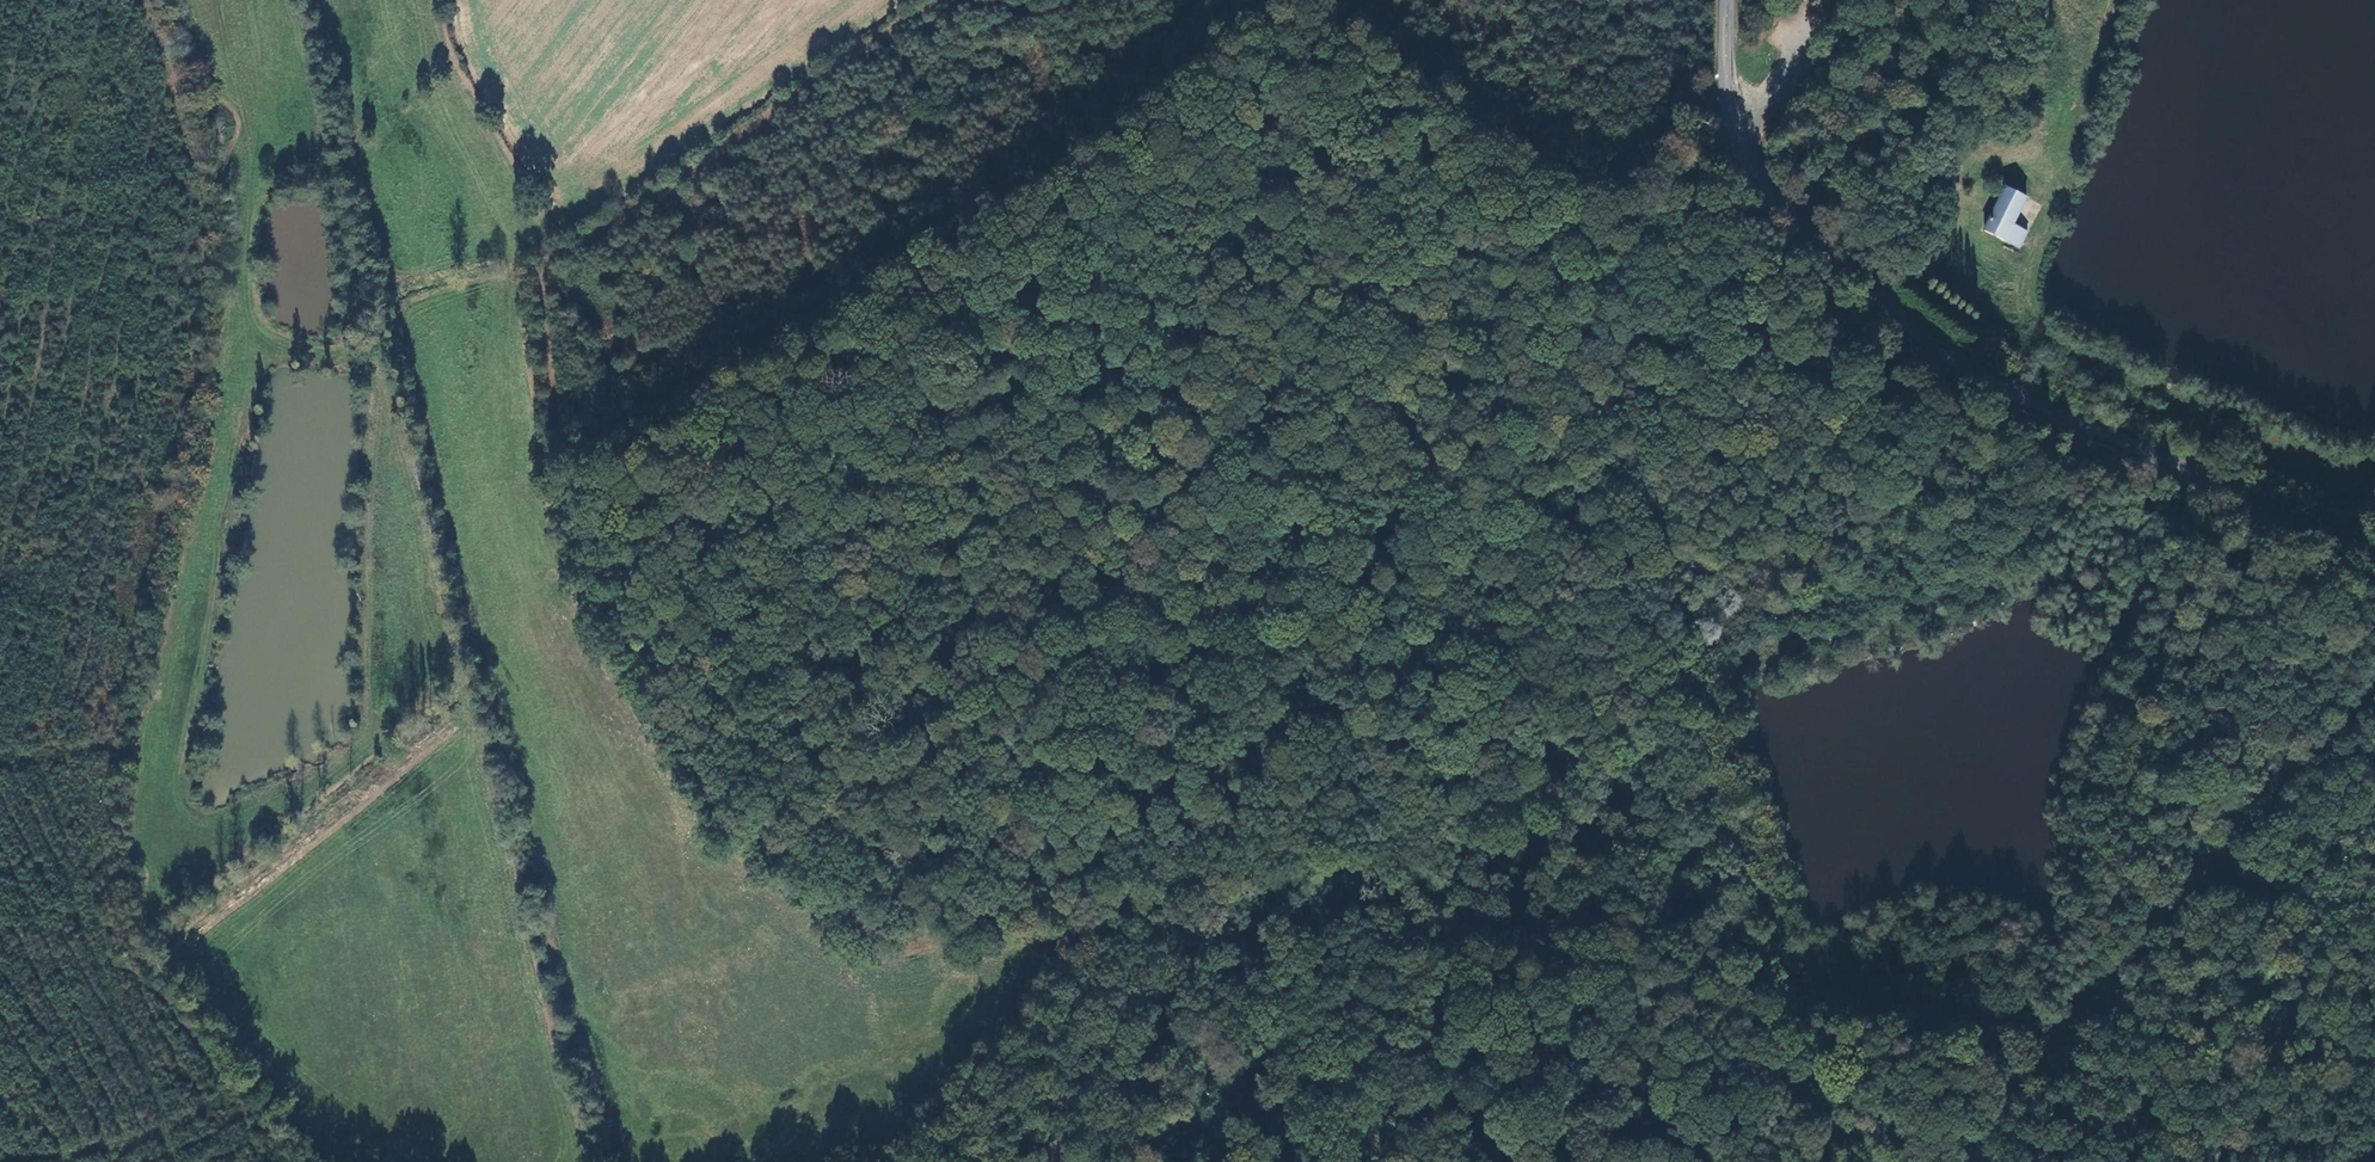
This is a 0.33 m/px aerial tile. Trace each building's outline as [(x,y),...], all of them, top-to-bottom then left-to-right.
[(2024,201),(2003,191),(1983,233),(2018,249),(2027,231),(2012,224),(2024,201)]
